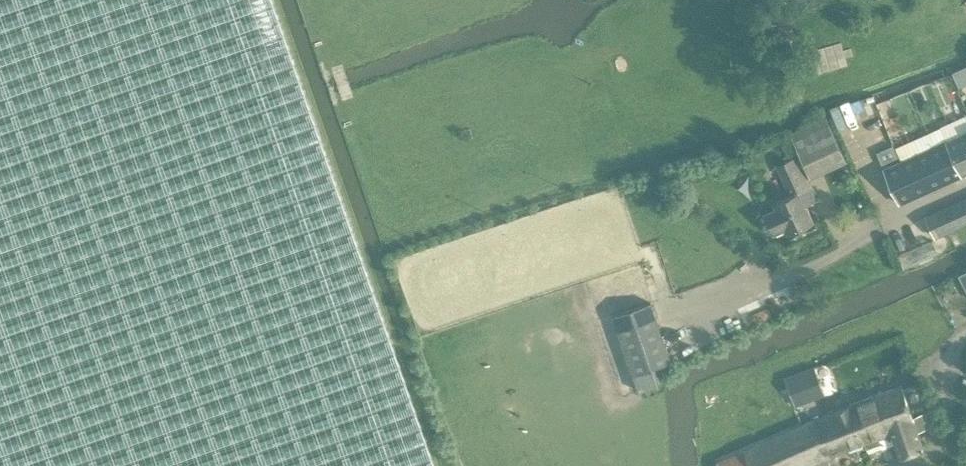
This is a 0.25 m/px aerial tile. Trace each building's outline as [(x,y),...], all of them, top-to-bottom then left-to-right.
[(271,0),(0,0),(0,465),(434,465),(271,0)] [(952,72),(959,87),(965,84),(965,65),(952,72)] [(811,179),(848,162),(827,116),(790,133),(811,179)] [(883,168),(899,203),(919,194),(965,173),(965,131),(883,168)] [(892,146),(878,152),(883,164),(897,158),(892,146)] [(750,150),(743,155),(751,165),(757,160),(750,150)] [(776,207),(763,213),(772,233),(785,228),(787,233),(791,232),(795,233),(801,231),(802,226),(814,221),(806,204),(816,200),(811,189),(796,156),(776,165),(790,195),(774,202),(776,207)] [(720,163),(712,166),(714,172),(722,169),(720,163)] [(927,216),(936,236),(965,222),(965,198),(927,216)] [(640,390),(660,383),(655,366),(672,360),(651,302),(614,315),(640,390)] [(803,370),(784,377),(795,405),(814,398),(803,370)] [(886,391),(850,404),(864,442),(867,448),(881,443),(883,448),(897,443),(902,456),(906,455),(919,450),(922,448),(917,432),(927,428),(922,414),(912,417),(901,385),(886,391)] [(717,462),(719,465),(830,465),(826,456),(864,442),(850,404),(830,412),(790,429),(752,446),(744,450),(717,462)]
